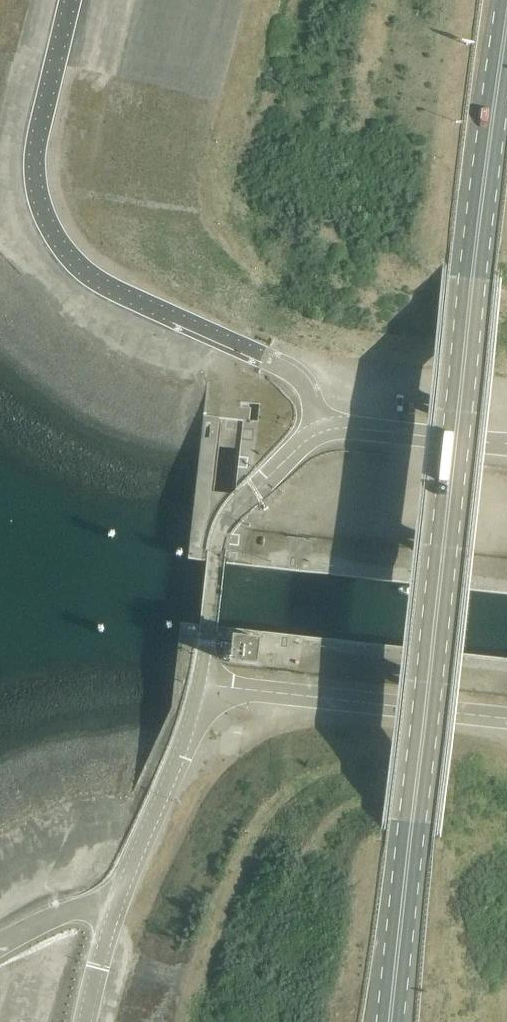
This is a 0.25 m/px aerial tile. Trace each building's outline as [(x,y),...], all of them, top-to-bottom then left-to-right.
[(230,635),(228,663),(255,665),(257,638),(244,636),(230,635)] [(221,757),(240,758),(242,726),(222,725),(221,757)]
